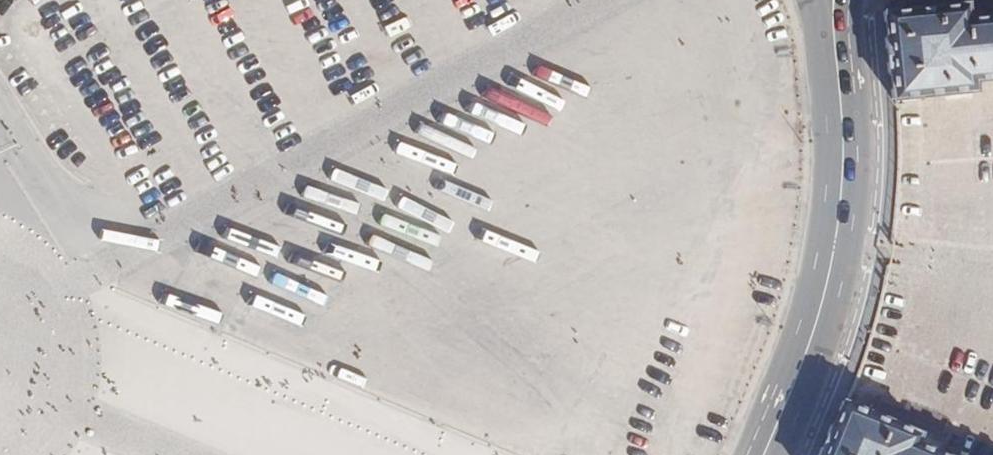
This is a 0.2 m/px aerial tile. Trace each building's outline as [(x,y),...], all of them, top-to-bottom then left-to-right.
[(969,18),(968,3),(884,11),(893,99),(976,91),(975,81),(992,79),(992,16),(969,18)] [(916,441),(920,431),(845,399),(821,454),(950,454),(916,441)]
